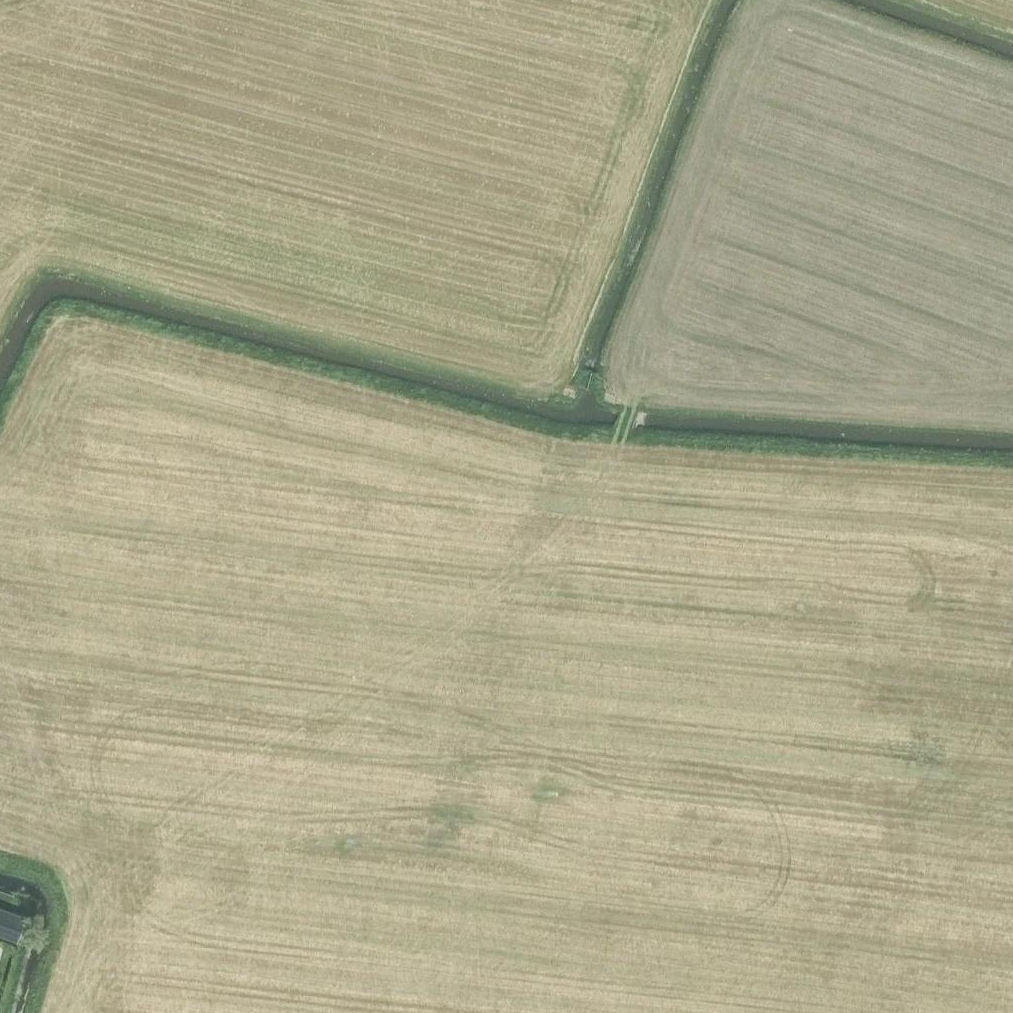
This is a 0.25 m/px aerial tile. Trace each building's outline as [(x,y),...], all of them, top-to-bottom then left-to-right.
[(0,907),(0,935),(15,940),(24,916),(0,907)]
